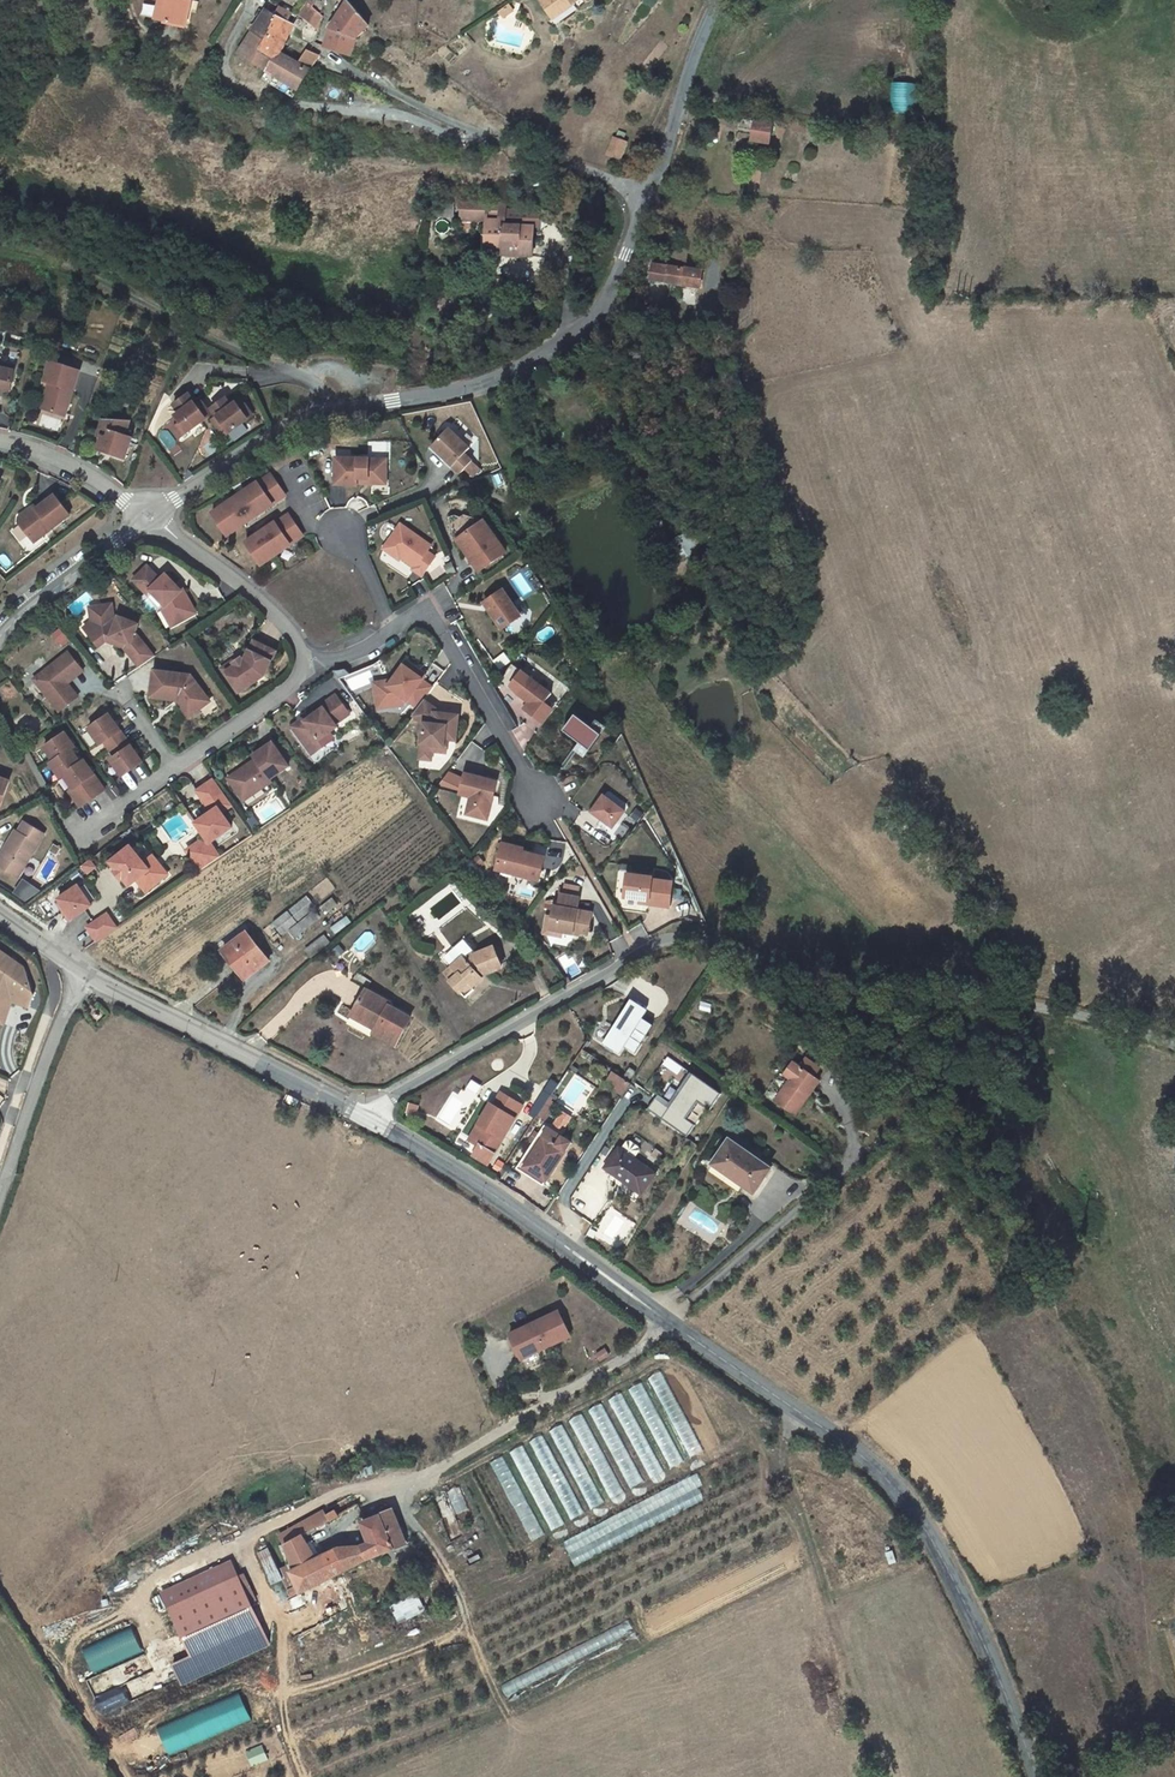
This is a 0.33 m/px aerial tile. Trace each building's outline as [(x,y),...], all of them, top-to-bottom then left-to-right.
[(162,22),(167,0),(160,0),(155,21),(162,22)] [(162,22),(185,27),(191,0),(189,0),(167,0),(162,22)] [(574,4),(579,0),(543,0),(541,1),(551,15),(571,0),(574,4)] [(554,19),(574,4),(571,0),(551,15),(554,19)] [(326,48),(351,56),(357,38),(369,26),(349,2),(347,5),(343,1),(336,12),(340,15),(331,32),(326,48)] [(297,15),(319,32),(323,17),(307,3),(297,15)] [(509,7),(500,13),(504,19),(513,12),(509,7)] [(266,11),(253,33),(267,42),(262,51),(275,58),(277,54),(293,24),(266,11)] [(239,54),(268,73),(299,91),(310,72),(299,66),(277,54),(275,58),(262,51),(267,42),(253,33),(239,54)] [(316,61),(320,56),(312,53),(308,51),(299,66),(310,72),(316,61)] [(294,98),(299,91),(268,73),(264,80),(294,98)] [(914,82),(892,82),(892,111),(914,111),(914,82)] [(773,125),(741,120),(740,128),(754,131),(753,140),(770,143),(773,125)] [(615,138),(609,153),(621,158),(627,142),(615,138)] [(488,221),(487,238),(487,250),(504,251),(505,243),(519,244),(519,256),(532,256),(533,227),(505,226),(506,202),(461,201),(461,220),(463,221),(472,221),(488,221)] [(472,229),(472,221),(463,221),(463,229),(472,229)] [(472,232),(454,231),(454,243),(471,244),(472,232)] [(482,255),(519,256),(519,244),(505,243),(504,251),(487,250),(487,238),(482,238),(482,255)] [(703,271),(653,265),(651,280),(701,288),(703,271)] [(734,362),(725,365),(734,387),(742,385),(734,362)] [(79,373),(50,363),(44,383),(49,385),(53,386),(45,409),(48,412),(64,418),(79,373)] [(11,384),(15,367),(0,364),(0,381),(11,384)] [(0,381),(0,391),(9,393),(11,384),(0,381)] [(53,386),(49,385),(41,410),(48,412),(45,409),(53,386)] [(196,405),(188,394),(173,405),(179,413),(175,416),(180,423),(175,427),(182,436),(201,422),(211,415),(204,405),(199,409),(196,405)] [(230,406),(224,398),(209,408),(216,418),(218,417),(221,422),(215,426),(223,437),(252,417),(244,405),(239,408),(235,403),(230,406)] [(221,422),(218,417),(216,418),(211,421),(215,426),(221,422)] [(129,423),(103,423),(98,438),(102,440),(98,452),(109,455),(110,453),(115,454),(114,456),(126,460),(132,439),(124,438),(129,423)] [(448,428),(430,446),(459,474),(471,461),(464,454),(469,448),(448,428)] [(382,459),(335,458),(334,485),(356,485),(356,483),(362,483),(362,479),(367,479),(367,483),(385,484),(385,469),(382,469),(382,459)] [(211,513),(226,536),(272,506),(272,505),(285,496),(271,475),(257,484),(257,483),(211,513)] [(70,518),(54,498),(36,512),(32,516),(27,515),(19,521),(19,526),(30,541),(38,534),(42,539),(70,518)] [(244,542),(259,566),(289,546),(289,545),(302,537),(287,515),(274,524),(274,523),(244,542)] [(485,525),(483,521),(475,526),(478,530),(485,525)] [(430,545),(400,524),(383,549),(394,557),(396,554),(400,557),(413,567),(412,569),(421,576),(434,557),(426,551),(430,545)] [(471,562),(477,572),(505,552),(485,525),(478,530),(475,526),(463,535),(462,543),(474,560),(471,562)] [(687,533),(687,532),(679,537),(690,555),(697,550),(687,533)] [(38,534),(30,541),(34,545),(42,539),(38,534)] [(455,540),(471,562),(474,560),(462,543),(463,535),(455,540)] [(149,567),(134,580),(147,594),(150,591),(165,608),(166,607),(172,617),(177,621),(193,611),(182,592),(180,593),(166,576),(161,581),(149,567)] [(502,591),(483,603),(500,629),(519,616),(510,603),(502,591)] [(91,607),(92,612),(114,608),(113,604),(91,607)] [(172,617),(166,607),(165,608),(160,612),(170,629),(195,615),(193,611),(177,621),(172,617)] [(140,667),(154,657),(139,635),(133,639),(140,623),(120,616),(119,619),(115,617),(114,608),(92,612),(93,622),(89,625),(96,635),(93,637),(100,646),(108,641),(112,640),(112,642),(126,648),(140,667)] [(96,635),(89,625),(85,628),(93,637),(96,635)] [(275,652),(254,642),(245,660),(227,673),(240,692),(264,676),(275,652)] [(64,679),(80,667),(77,662),(69,652),(34,678),(59,711),(78,697),(67,683),(64,679)] [(494,662),(500,669),(509,662),(504,655),(494,662)] [(238,694),(240,692),(227,673),(245,660),(241,656),(221,669),(238,694)] [(407,701),(417,709),(423,700),(433,688),(423,680),(423,679),(414,672),(417,668),(407,660),(393,679),(387,687),(374,688),(377,707),(391,706),(399,696),(407,701)] [(513,665),(500,682),(538,711),(551,695),(513,665)] [(84,671),(80,667),(64,679),(67,683),(84,671)] [(423,679),(427,675),(417,668),(414,672),(423,679)] [(191,676),(156,671),(152,697),(177,701),(181,697),(184,702),(180,705),(189,717),(199,709),(196,705),(206,697),(202,691),(191,676)] [(387,687),(393,679),(374,681),(374,688),(387,687)] [(323,709),(304,722),(302,724),(303,726),(295,732),(312,755),(323,747),(318,740),(336,727),(335,724),(349,713),(336,695),(321,706),(323,709)] [(391,706),(404,705),(407,701),(399,696),(391,706)] [(210,702),(206,697),(196,705),(199,709),(210,702)] [(436,710),(423,700),(417,709),(412,716),(423,725),(420,751),(432,752),(443,753),(445,740),(448,741),(455,741),(458,716),(434,713),(436,710)] [(143,762),(109,715),(90,729),(101,745),(105,742),(116,758),(112,761),(123,776),(143,762)] [(574,715),(562,732),(589,751),(601,735),(574,715)] [(302,719),(292,727),(295,732),(303,726),(302,724),(304,722),(302,719)] [(64,732),(43,747),(53,761),(50,763),(60,778),(63,775),(73,789),(69,791),(81,807),(105,790),(64,732)] [(271,779),(288,766),(272,743),(253,756),(256,760),(252,762),(254,764),(248,768),(247,766),(231,777),(244,795),(259,784),(262,788),(272,781),(271,779)] [(432,752),(420,751),(419,762),(431,764),(432,752)] [(497,782),(464,774),(459,795),(470,798),(466,815),(487,820),(490,807),(487,807),(489,802),(491,803),(497,782)] [(0,807),(10,782),(0,779),(0,807)] [(209,843),(203,847),(190,856),(200,871),(220,858),(210,843),(232,828),(222,812),(232,805),(215,780),(198,791),(212,813),(196,824),(209,843)] [(259,784),(244,795),(247,799),(262,788),(259,784)] [(604,796),(591,813),(612,829),(625,812),(604,796)] [(6,848),(9,850),(0,864),(0,866),(19,877),(45,835),(25,823),(19,834),(16,832),(6,848)] [(516,847),(503,844),(496,870),(539,881),(545,858),(522,852),(515,851),(516,847)] [(9,850),(6,848),(0,858),(0,864),(9,850)] [(148,873),(130,849),(110,864),(115,872),(114,873),(120,881),(122,880),(127,888),(135,882),(144,894),(166,878),(157,866),(148,873)] [(95,868),(90,861),(82,866),(88,873),(95,868)] [(657,879),(629,875),(625,899),(641,901),(650,902),(650,906),(670,909),(674,884),(657,881),(657,879)] [(24,879),(15,892),(30,902),(39,889),(24,879)] [(565,885),(563,895),(579,898),(581,888),(565,885)] [(77,886),(58,900),(60,903),(64,909),(61,911),(68,922),(89,907),(77,886)] [(552,917),(550,930),(563,932),(574,934),(574,931),(580,932),(589,934),(593,913),(578,911),(580,898),(579,898),(563,895),(561,895),(560,900),(555,899),(553,906),(554,906),(552,917)] [(290,912),(297,921),(313,909),(305,899),(290,912)] [(332,899),(321,909),(329,919),(340,909),(332,899)] [(281,933),(297,921),(290,912),(275,924),(281,933)] [(93,943),(113,930),(104,916),(84,930),(93,943)] [(552,917),(548,916),(544,934),(562,937),(563,932),(550,930),(552,917)] [(268,961),(247,933),(224,951),(245,979),(268,961)] [(322,949),(317,943),(307,951),(312,957),(322,949)] [(463,958),(446,973),(452,980),(450,982),(465,998),(474,990),(472,988),(482,979),(479,976),(482,973),(485,975),(502,968),(494,947),(475,954),(474,952),(465,960),(463,958)] [(6,1018),(12,1001),(29,1007),(33,995),(24,967),(0,951),(0,1016),(6,1018)] [(361,975),(357,981),(368,987),(371,982),(361,975)] [(380,1024),(376,1030),(374,1033),(396,1045),(411,1017),(389,1006),(391,1003),(366,990),(354,1012),(373,1023),(375,1020),(380,1024)] [(624,1047),(635,1054),(641,1044),(630,1037),(636,1029),(647,1036),(653,1025),(642,1019),(652,1002),(636,992),(614,1027),(603,1044),(619,1055),(624,1047)] [(352,1016),(376,1030),(380,1024),(375,1020),(373,1023),(354,1012),(352,1016)] [(820,1081),(794,1063),(786,1075),(791,1079),(776,1100),(796,1115),(820,1081)] [(630,1069),(623,1079),(628,1083),(635,1073),(630,1069)] [(551,1086),(546,1093),(551,1096),(556,1089),(551,1086)] [(664,1096),(652,1090),(649,1095),(660,1102),(664,1096)] [(483,1127),(474,1142),(479,1145),(474,1155),(488,1164),(522,1105),(504,1093),(496,1107),(491,1104),(478,1124),(483,1127)] [(551,1096),(546,1093),(540,1102),(545,1105),(551,1096)] [(316,1108),(306,1104),(303,1110),(313,1115),(316,1108)] [(553,1110),(545,1105),(538,1115),(546,1120),(553,1110)] [(469,1139),(474,1142),(483,1127),(478,1124),(469,1139)] [(543,1185),(546,1181),(525,1168),(544,1137),(565,1151),(571,1143),(544,1125),(517,1168),(543,1185)] [(546,1181),(565,1151),(544,1137),(525,1168),(546,1181)] [(745,1181),(743,1184),(754,1191),(770,1168),(730,1140),(712,1164),(715,1166),(731,1177),(738,1176),(745,1181)] [(656,1173),(619,1147),(605,1168),(640,1194),(656,1173)] [(738,1190),(743,1184),(745,1181),(738,1176),(731,1177),(715,1166),(711,1171),(738,1190)] [(559,1311),(510,1334),(522,1359),(571,1336),(559,1311)] [(650,1377),(667,1413),(673,1410),(676,1417),(679,1415),(683,1424),(686,1422),(662,1371),(650,1377)] [(643,1382),(630,1388),(644,1416),(656,1410),(643,1382)] [(649,1477),(662,1472),(623,1392),(611,1398),(649,1477)] [(570,1519),(643,1484),(604,1403),(586,1411),(587,1412),(567,1421),(567,1422),(547,1432),(530,1440),(549,1477),(550,1477),(570,1519)] [(698,1443),(687,1448),(690,1455),(701,1451),(698,1443)] [(526,1444),(513,1450),(549,1531),(562,1525),(526,1444)] [(373,1540),(369,1542),(341,1554),(338,1548),(316,1558),(302,1536),(339,1517),(335,1510),(326,1515),(327,1517),(324,1519),(320,1512),(280,1535),(285,1545),(294,1570),(291,1571),(297,1586),(300,1593),(332,1577),(364,1561),(406,1544),(393,1510),(366,1521),(373,1540)] [(361,1522),(369,1542),(373,1540),(366,1521),(361,1522)] [(234,1567),(224,1571),(254,1631),(261,1628),(251,1605),(239,1579),(234,1567)] [(168,1611),(191,1660),(254,1631),(224,1571),(218,1575),(223,1586),(168,1611)] [(288,1590),(297,1586),(291,1571),(281,1576),(288,1590)] [(245,1577),(239,1579),(251,1605),(257,1602),(245,1577)] [(348,1611),(332,1577),(300,1593),(285,1600),(301,1634),(348,1611)] [(427,1611),(420,1594),(392,1605),(399,1622),(427,1611)] [(261,1628),(254,1631),(264,1651),(271,1648),(261,1628)] [(131,1631),(82,1653),(94,1678),(143,1656),(131,1631)] [(181,1689),(264,1651),(254,1631),(191,1660),(172,1669),(181,1689)] [(103,1711),(164,1684),(157,1669),(96,1696),(103,1711)] [(158,1726),(169,1753),(252,1719),(241,1692),(158,1726)] [(252,1766),(268,1761),(263,1746),(247,1752),(252,1766)]
